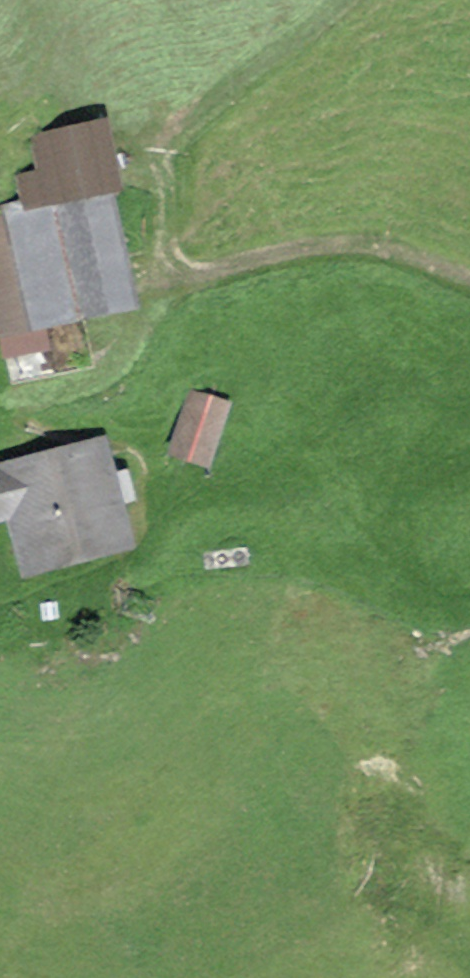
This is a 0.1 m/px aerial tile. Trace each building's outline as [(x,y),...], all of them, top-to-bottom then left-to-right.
[(105,183),(120,179),(101,103),(19,124),(39,200),(0,210),(0,332),(135,297),(105,183)] [(233,405),(193,389),(167,454),(186,462),(207,470),(233,405)] [(0,455),(0,502),(22,582),(134,552),(100,427),(0,455)]
